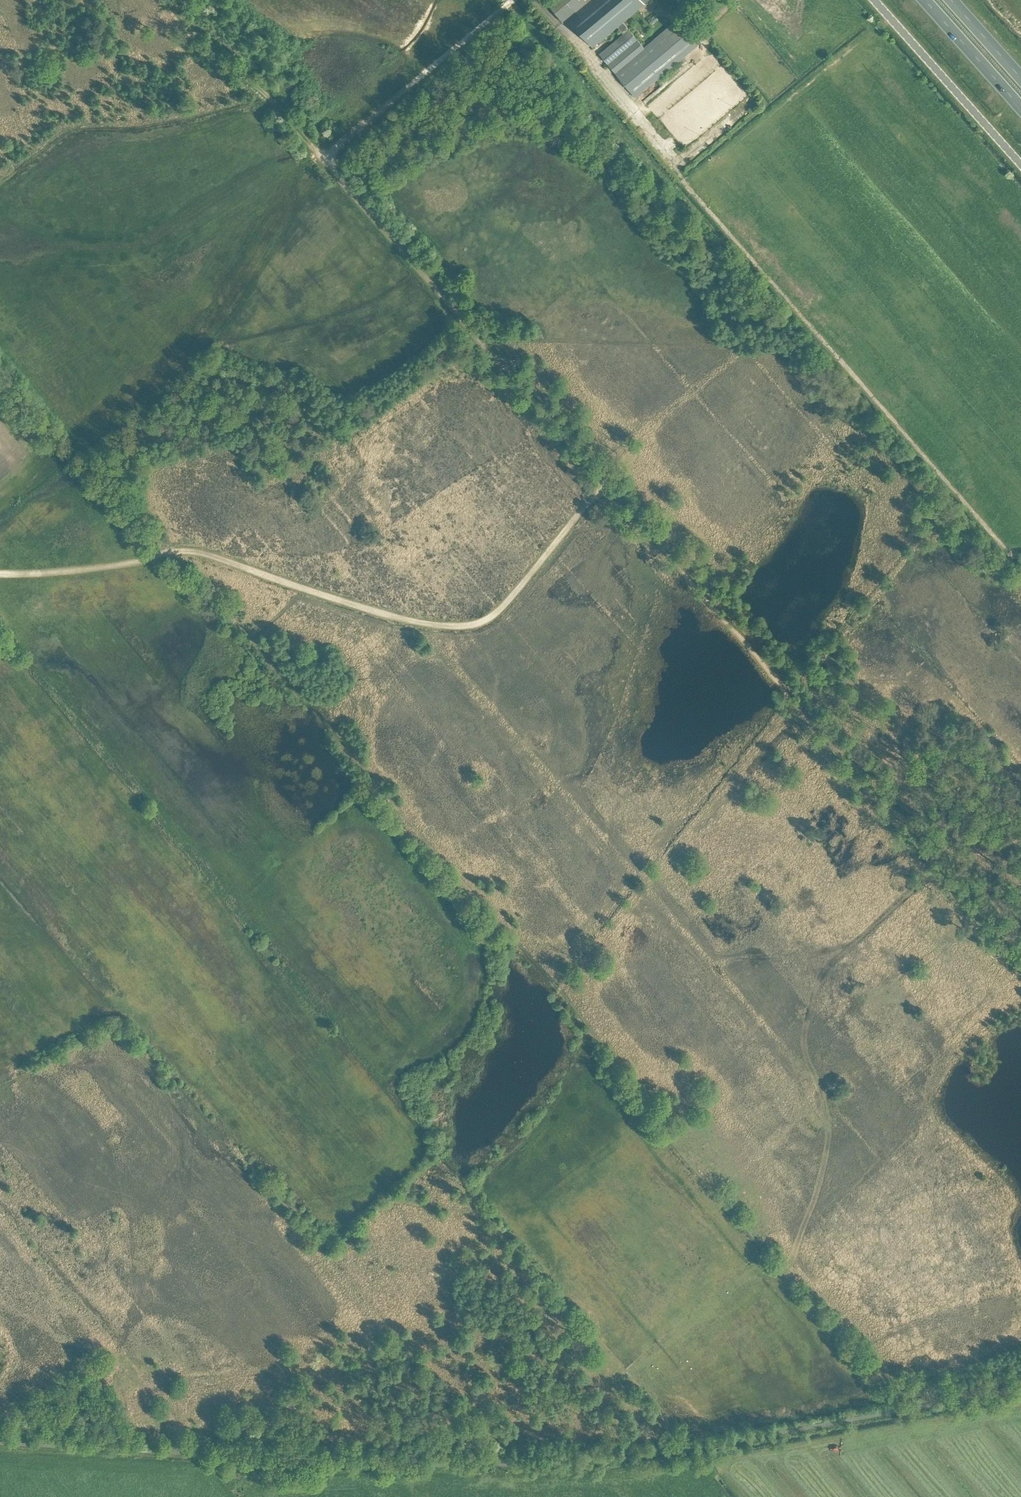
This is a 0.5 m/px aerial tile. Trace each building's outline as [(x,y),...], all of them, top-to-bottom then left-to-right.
[(547,2),(562,21),(574,10),(575,10),(574,11),(599,41),(600,41),(602,43),(607,38),(606,36),(617,26),(623,33),(599,53),(636,97),(698,45),(676,19),(644,46),(623,22),(649,0),(549,0),(547,2)]
